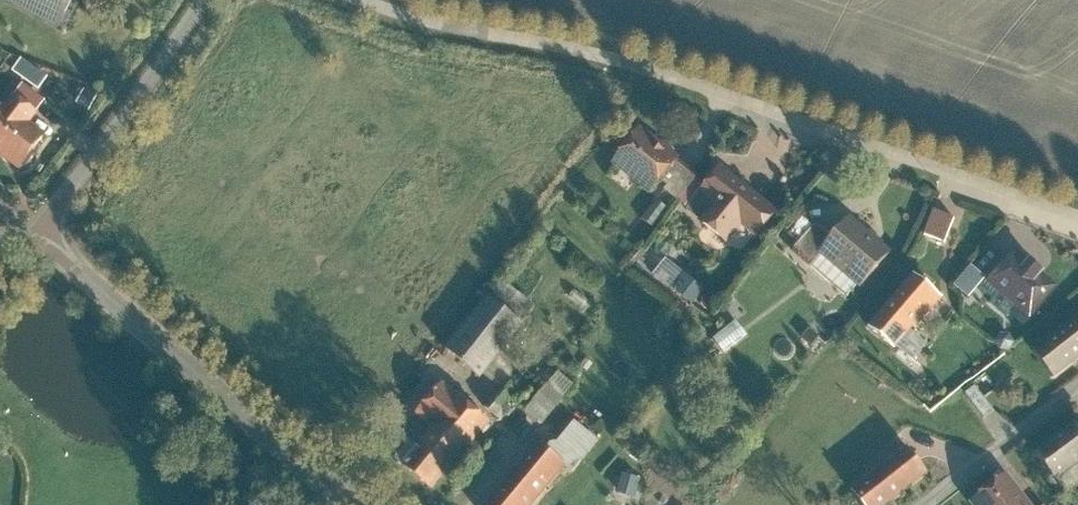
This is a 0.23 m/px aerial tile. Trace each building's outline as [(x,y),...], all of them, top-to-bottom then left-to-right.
[(78,0),(8,0),(7,3),(61,32),(78,0)] [(3,107),(0,111),(0,161),(25,176),(48,139),(30,128),(39,114),(19,102),(13,113),(3,107)] [(680,159),(642,129),(614,163),(652,193),(680,159)] [(761,239),(780,216),(738,180),(705,220),(731,241),(745,226),(761,239)] [(926,233),(949,241),(959,215),(936,207),(926,233)] [(892,253),(853,219),(819,259),(858,293),(892,253)] [(988,277),(1033,318),(1062,286),(1016,245),(988,277)] [(969,297),(988,275),(975,263),(956,285),(969,297)] [(683,270),(672,285),(696,302),(707,287),(683,270)] [(447,349),(483,376),(539,303),(503,276),(447,349)] [(897,354),(941,301),(911,276),(867,329),(897,354)] [(1077,364),(1077,317),(1034,351),(1056,380),(1077,364)] [(742,320),(716,332),(724,350),(750,338),(742,320)] [(559,368),(529,411),(548,425),(578,381),(559,368)] [(434,491),(490,422),(447,387),(424,416),(449,436),(433,455),(419,443),(401,464),(434,491)] [(575,418),(552,449),(577,468),(601,437),(575,418)] [(1038,454),(1059,482),(1077,468),(1077,424),(1038,454)] [(565,466),(538,445),(490,504),(534,504),(565,466)] [(911,451),(852,492),(861,504),(889,504),(929,477),(911,451)] [(641,497),(644,474),(623,471),(620,494),(641,497)] [(1009,475),(970,503),(971,504),(1030,504),(1009,475)]
